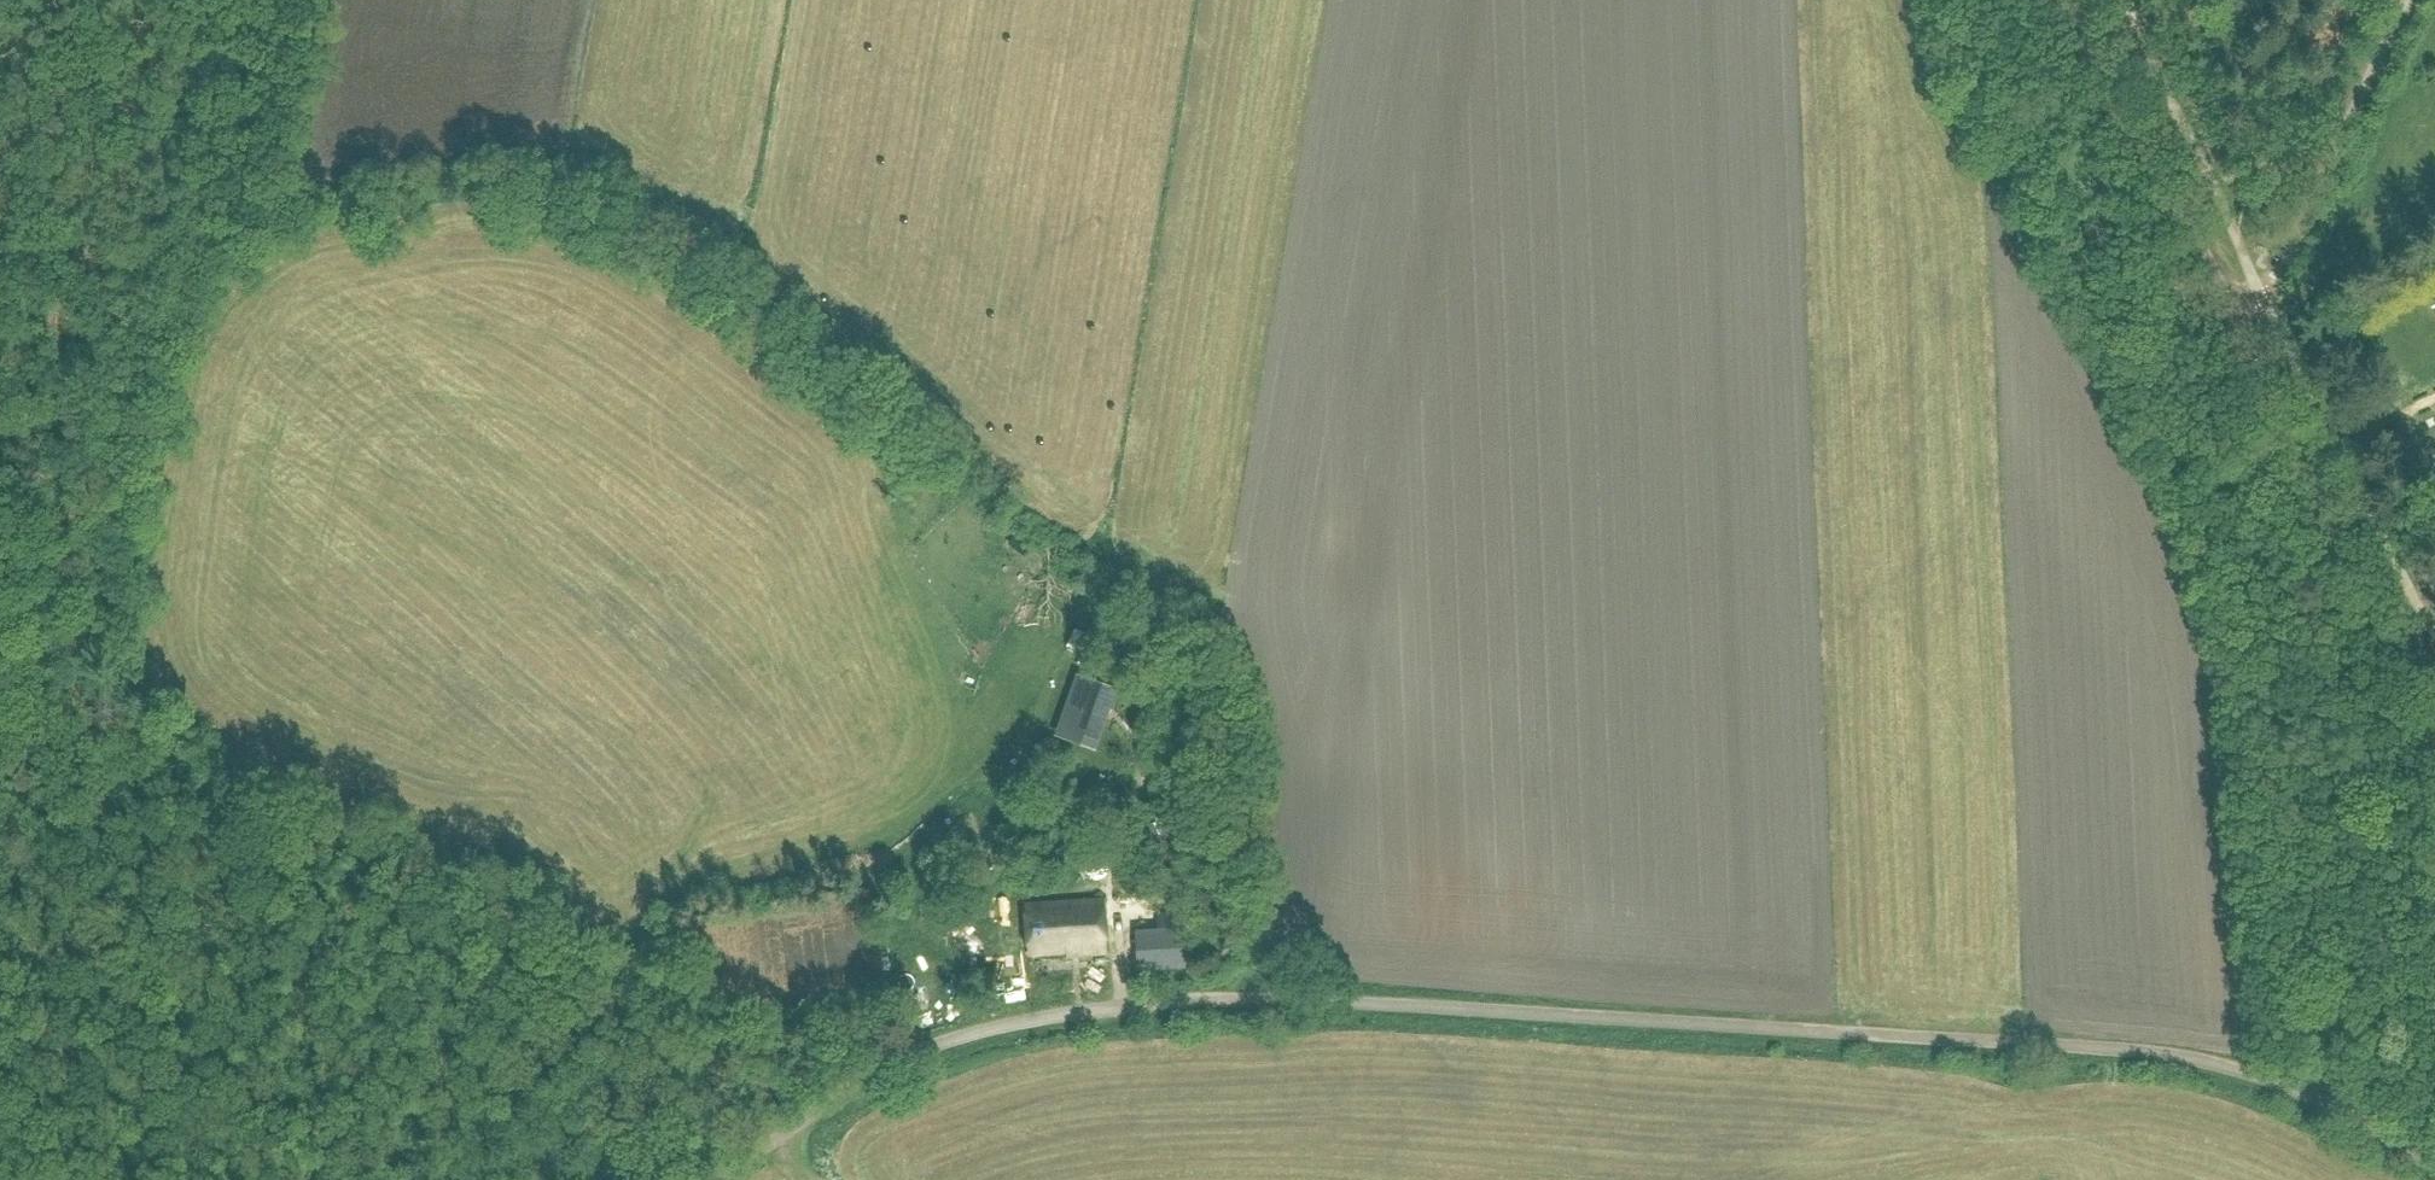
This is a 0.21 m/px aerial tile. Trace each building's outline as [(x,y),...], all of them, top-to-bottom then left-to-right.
[(1133,832),(1140,847),(1146,843),(1151,852),(1163,846),(1151,823),(1133,832)] [(1124,912),(1140,910),(1142,937),(1181,935),(1177,886),(1122,890),(1124,912)] [(1029,957),(1066,954),(1067,958),(1107,956),(1104,901),(1026,907),(1029,957)]
